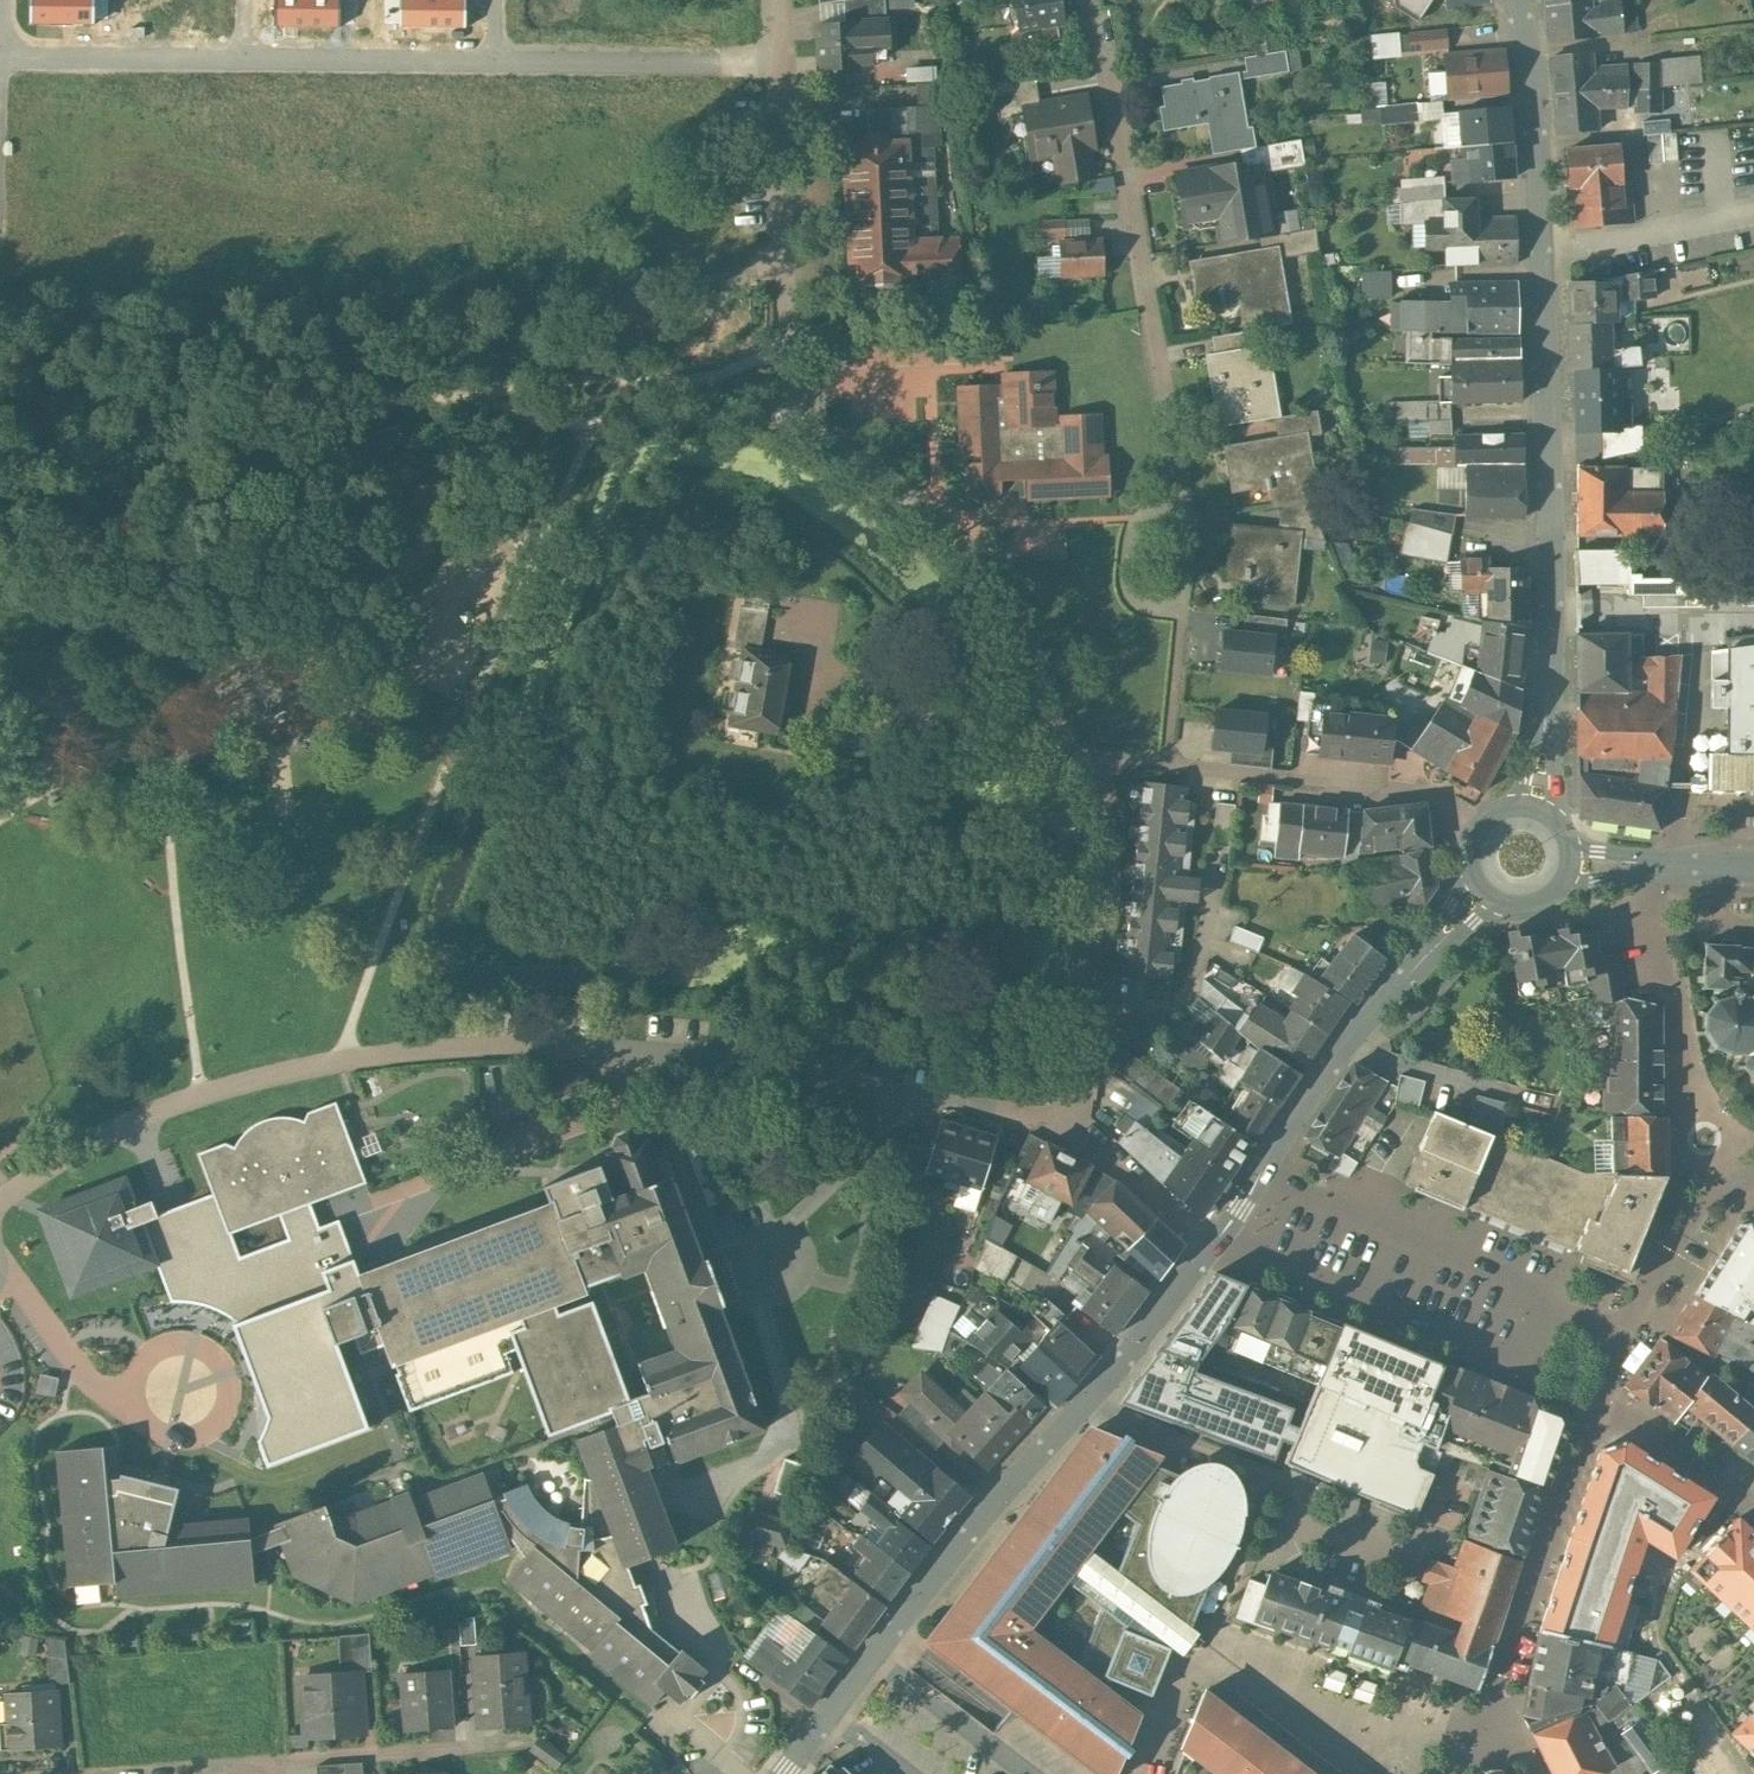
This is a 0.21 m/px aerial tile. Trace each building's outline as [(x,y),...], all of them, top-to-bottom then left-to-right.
[(31,23),(94,23),(94,0),(31,0),(31,23)] [(275,26),(340,27),(340,0),(275,0),(275,26)] [(400,25),(464,26),(465,0),(400,0),(400,25)] [(844,0),(845,23),(858,23),(858,22),(886,21),(885,0),(846,0),(844,0)] [(1014,12),(1016,11),(1019,30),(1041,26),(1057,24),(1064,22),(1060,0),(1012,0),(1014,12)] [(1447,9),(1490,1),(1490,0),(1445,0),(1447,9)] [(1588,2),(1594,36),(1623,33),(1620,0),(1603,0),(1588,2)] [(1623,33),(1636,32),(1634,9),(1633,0),(1620,0),(1623,33)] [(1588,2),(1547,6),(1550,41),(1594,36),(1588,2)] [(886,21),(858,22),(858,23),(859,23),(862,68),(871,67),(870,49),(888,48),(886,21)] [(845,23),(817,25),(819,70),(862,68),(859,23),(858,23),(845,23)] [(1057,24),(1041,26),(1044,43),(1059,40),(1057,24)] [(1445,30),(1399,35),(1400,52),(1447,47),(1445,30)] [(1503,50),(1445,54),(1448,99),(1506,94),(1507,94),(1503,50)] [(1284,51),(1244,58),(1247,78),(1288,72),(1284,51)] [(1590,54),(1551,58),(1554,95),(1593,93),(1627,90),(1626,67),(1592,70),(1590,54)] [(1688,58),(1660,61),(1660,62),(1661,62),(1661,87),(1688,84),(1688,58)] [(1660,62),(1635,63),(1635,90),(1636,90),(1661,87),(1661,62),(1660,62)] [(1238,73),(1208,77),(1209,79),(1161,87),(1167,125),(1206,118),(1212,154),(1241,149),(1255,147),(1252,127),(1247,128),(1238,73)] [(1032,80),(992,81),(997,114),(1024,110),(1023,108),(1036,106),(1032,80)] [(1388,81),(1375,81),(1374,105),(1387,106),(1388,81)] [(948,83),(917,84),(918,107),(939,107),(949,106),(948,83)] [(1627,90),(1593,93),(1595,108),(1627,107),(1627,90)] [(1627,90),(1627,107),(1637,107),(1636,90),(1635,90),(1627,90)] [(1593,93),(1554,95),(1557,132),(1596,129),(1595,108),(1593,93)] [(1036,106),(1023,108),(1024,110),(1025,115),(1028,134),(1031,158),(1055,153),(1060,183),(1093,177),(1088,148),(1094,147),(1086,97),(1036,106)] [(918,107),(892,108),(892,130),(885,139),(889,143),(892,143),(892,132),(903,132),(902,126),(919,126),(923,224),(927,224),(927,235),(937,234),(933,147),(940,146),(939,107),(918,107)] [(1508,108),(1459,112),(1462,147),(1511,142),(1508,108)] [(1459,112),(1432,115),(1434,149),(1462,147),(1459,112)] [(1025,115),(1009,118),(1011,130),(1018,136),(1028,134),(1025,115)] [(1669,119),(1642,122),(1643,135),(1647,135),(1661,134),(1670,133),(1669,119)] [(885,139),(881,135),(869,135),(859,144),(856,144),(855,139),(844,139),(847,208),(843,208),(843,224),(848,224),(850,287),(871,287),(871,291),(893,290),(893,286),(960,283),(958,239),(928,240),(927,235),(927,224),(923,224),(919,126),(902,126),(903,132),(892,132),(892,143),(889,143),(885,139)] [(1670,133),(1661,134),(1664,163),(1678,161),(1675,133),(1670,133)] [(1661,134),(1647,135),(1649,164),(1664,163),(1661,134)] [(1255,147),(1241,149),(1243,164),(1269,159),(1271,170),(1304,164),(1300,139),(1255,147)] [(1511,142),(1462,147),(1463,159),(1453,160),(1455,182),(1465,181),(1465,182),(1514,177),(1511,142)] [(1619,146),(1565,150),(1568,188),(1569,188),(1571,204),(1573,204),(1575,228),(1633,223),(1630,193),(1623,194),(1619,146)] [(1436,161),(1407,163),(1409,182),(1437,180),(1436,161)] [(1260,170),(1236,174),(1235,165),(1176,175),(1183,217),(1218,211),(1224,244),(1260,238),(1271,236),(1260,170)] [(1095,193),(1117,190),(1115,175),(1092,178),(1095,193)] [(1444,184),(1386,188),(1386,205),(1400,204),(1445,198),(1444,184)] [(1445,198),(1400,204),(1402,225),(1428,223),(1428,220),(1446,219),(1445,198)] [(1299,207),(1280,210),(1284,230),(1303,226),(1299,207)] [(1516,216),(1446,219),(1428,220),(1428,223),(1429,249),(1445,248),(1446,265),(1477,264),(1477,265),(1518,263),(1516,216)] [(1064,220),(1040,221),(1041,236),(1065,235),(1064,220)] [(1271,236),(1260,238),(1262,252),(1192,264),(1199,306),(1202,306),(1202,303),(1222,300),(1223,307),(1226,306),(1225,300),(1241,297),(1246,331),(1254,330),(1289,324),(1279,260),(1320,253),(1315,228),(1271,236)] [(1104,241),(1061,242),(1062,277),(1105,276),(1104,241)] [(1707,260),(1693,265),(1699,285),(1714,280),(1707,260)] [(1652,270),(1623,277),(1622,283),(1614,283),(1614,303),(1623,300),(1653,297),(1652,270)] [(1390,271),(1363,271),(1363,297),(1391,297),(1390,271)] [(1517,282),(1455,284),(1457,299),(1458,310),(1444,310),(1445,333),(1516,332),(1518,332),(1517,282)] [(1614,283),(1571,282),(1572,323),(1607,321),(1614,320),(1614,303),(1614,283)] [(1457,299),(1401,303),(1401,331),(1445,333),(1444,310),(1458,310),(1457,299)] [(1572,323),(1568,323),(1570,370),(1575,370),(1609,367),(1608,350),(1607,321),(1572,323)] [(1246,331),(1214,337),(1217,356),(1209,358),(1220,427),(1274,418),(1278,417),(1272,380),(1265,381),(1259,349),(1257,349),(1254,330),(1246,331)] [(1431,338),(1407,337),(1406,363),(1430,364),(1431,338)] [(1451,339),(1431,338),(1430,364),(1450,365),(1450,364),(1450,340),(1451,339)] [(1451,339),(1450,340),(1450,364),(1520,364),(1519,338),(1451,339)] [(1639,348),(1608,350),(1609,367),(1621,366),(1640,365),(1639,348)] [(1450,364),(1450,365),(1450,376),(1451,402),(1521,400),(1520,364),(1450,364)] [(1609,367),(1575,370),(1576,427),(1623,425),(1623,424),(1621,424),(1621,406),(1622,406),(1622,405),(1618,405),(1617,367),(1621,367),(1621,366),(1609,367)] [(996,398),(995,385),(959,387),(963,455),(979,455),(979,463),(975,463),(963,477),(964,490),(967,493),(967,496),(971,496),(976,499),(988,498),(1000,487),(1000,480),(1026,479),(1027,496),(1109,493),(1108,457),(1100,457),(1098,414),(1061,416),(1061,423),(1052,424),(1050,371),(1003,373),(1004,398),(996,398)] [(1450,376),(1438,376),(1439,401),(1439,403),(1450,402),(1451,402),(1450,376)] [(1439,401),(1388,403),(1389,422),(1431,421),(1451,419),(1450,402),(1439,403),(1439,401)] [(1278,417),(1274,418),(1277,437),(1307,431),(1308,436),(1321,434),(1317,411),(1278,417)] [(1451,419),(1431,421),(1430,436),(1451,436),(1451,419)] [(1277,437),(1223,446),(1231,493),(1266,487),(1267,491),(1269,491),(1272,507),(1280,507),(1310,503),(1319,502),(1308,436),(1307,431),(1277,437)] [(1522,433),(1455,435),(1455,447),(1456,447),(1457,463),(1514,462),(1514,463),(1523,462),(1522,433)] [(1624,439),(1598,440),(1599,459),(1624,454),(1624,439)] [(1455,447),(1390,448),(1390,464),(1457,463),(1456,447),(1455,447)] [(1524,466),(1466,465),(1465,516),(1525,516),(1524,466)] [(1663,466),(1577,467),(1577,534),(1662,534),(1663,466)] [(1310,503),(1280,507),(1277,531),(1299,533),(1299,537),(1325,542),(1310,503)] [(1455,514),(1413,508),(1409,522),(1452,535),(1455,514)] [(1409,522),(1406,521),(1404,533),(1410,534),(1406,555),(1447,562),(1452,535),(1409,522)] [(1277,531),(1232,526),(1228,572),(1245,574),(1245,579),(1249,580),(1249,575),(1266,576),(1263,602),(1292,605),(1299,537),(1299,533),(1277,531)] [(1628,550),(1576,550),(1576,583),(1629,583),(1628,575),(1628,550)] [(1640,577),(1640,575),(1628,575),(1629,583),(1629,594),(1753,594),(1753,555),(1684,566),(1684,577),(1640,577)] [(1526,568),(1490,569),(1489,558),(1461,560),(1462,593),(1477,592),(1478,620),(1482,620),(1526,627),(1526,568)] [(770,598),(743,593),(740,607),(767,612),(770,598)] [(767,612),(740,607),(733,648),(743,650),(743,648),(760,651),(767,612)] [(1481,626),(1449,618),(1445,634),(1435,632),(1437,626),(1415,621),(1408,644),(1427,652),(1475,671),(1477,671),(1481,626)] [(1526,627),(1482,620),(1481,626),(1477,671),(1519,688),(1526,627)] [(1275,629),(1223,621),(1217,659),(1270,666),(1275,629)] [(1627,634),(1577,634),(1577,691),(1627,690),(1627,661),(1627,654),(1628,653),(1629,650),(1629,648),(1629,646),(1629,644),(1628,642),(1628,640),(1627,638),(1627,634)] [(1407,644),(1400,641),(1392,661),(1409,668),(1411,663),(1401,659),(1407,644)] [(1408,644),(1407,644),(1401,659),(1411,663),(1421,667),(1427,652),(1408,644)] [(1728,648),(1728,753),(1753,753),(1753,645),(1728,648)] [(760,651),(743,648),(743,650),(729,725),(776,733),(790,657),(760,651)] [(1475,671),(1427,652),(1421,667),(1414,686),(1445,698),(1448,693),(1463,702),(1475,671)] [(1679,655),(1649,656),(1649,657),(1640,658),(1641,660),(1627,661),(1627,690),(1577,691),(1577,707),(1646,708),(1645,715),(1674,718),(1679,655)] [(1477,671),(1475,671),(1463,702),(1514,734),(1515,732),(1519,688),(1477,671)] [(1314,694),(1299,692),(1296,719),(1308,720),(1309,711),(1310,711),(1311,701),(1314,701),(1314,694)] [(1463,702),(1448,693),(1445,698),(1411,749),(1482,792),(1514,734),(1463,702)] [(1314,701),(1311,701),(1310,711),(1341,714),(1342,704),(1314,701)] [(1267,709),(1214,702),(1209,739),(1261,747),(1267,709)] [(1646,708),(1577,707),(1578,749),(1578,750),(1578,773),(1607,777),(1608,771),(1639,772),(1638,781),(1666,786),(1669,771),(1674,718),(1645,715),(1646,708)] [(1310,711),(1309,711),(1308,720),(1304,753),(1390,762),(1394,719),(1341,714),(1310,711)] [(1607,777),(1578,773),(1579,814),(1582,818),(1660,829),(1666,786),(1638,781),(1607,777)] [(1143,785),(1124,973),(1165,977),(1165,975),(1171,975),(1173,962),(1167,961),(1170,930),(1176,931),(1177,918),(1171,917),(1173,898),(1179,899),(1180,886),(1174,885),(1178,855),(1183,855),(1185,842),(1179,841),(1181,823),(1187,823),(1188,810),(1182,809),(1184,789),(1143,785)] [(1235,804),(1216,802),(1212,845),(1231,847),(1235,804)] [(1303,806),(1279,803),(1276,844),(1299,846),(1303,806)] [(1425,804),(1362,811),(1358,853),(1429,845),(1425,804)] [(1348,810),(1303,805),(1299,846),(1298,852),(1344,857),(1348,810)] [(1275,837),(1259,839),(1261,865),(1277,863),(1276,844),(1275,837)] [(1427,848),(1344,866),(1356,914),(1389,908),(1390,909),(1423,902),(1435,885),(1427,848)] [(1200,881),(1188,880),(1186,899),(1198,901),(1200,881)] [(1264,937),(1235,925),(1229,941),(1258,953),(1264,937)] [(1595,929),(1578,932),(1576,925),(1556,929),(1557,934),(1547,936),(1546,932),(1529,935),(1527,928),(1507,931),(1516,982),(1533,979),(1535,986),(1555,982),(1552,968),(1563,966),(1563,971),(1581,968),(1582,976),(1589,975),(1603,972),(1600,955),(1595,929)] [(1353,934),(1330,965),(1322,959),(1311,974),(1356,1003),(1388,961),(1370,947),(1370,946),(1370,941),(1360,934),(1355,935),(1354,936),(1353,934)] [(1753,959),(1753,951),(1753,950),(1753,946),(1753,945),(1751,947),(1742,947),(1742,945),(1739,942),(1737,945),(1724,944),(1724,941),(1721,941),(1720,944),(1707,943),(1705,941),(1702,943),(1704,945),(1704,956),(1703,956),(1702,974),(1703,974),(1703,985),(1700,988),(1702,990),(1705,988),(1712,990),(1711,994),(1709,997),(1712,1002),(1704,1012),(1698,1009),(1696,1014),(1702,1016),(1701,1029),(1695,1030),(1697,1036),(1703,1034),(1710,1045),(1706,1051),(1710,1053),(1714,1048),(1726,1052),(1726,1059),(1730,1059),(1731,1053),(1745,1053),(1742,1063),(1736,1065),(1737,1070),(1743,1068),(1751,1077),(1749,1083),(1753,1084),(1753,1083),(1753,959)] [(1603,972),(1589,975),(1594,1004),(1603,1003),(1611,1002),(1611,1001),(1627,998),(1618,952),(1600,955),(1603,972)] [(1304,973),(1292,993),(1303,1000),(1315,980),(1304,973)] [(1303,1000),(1294,1012),(1327,1033),(1349,1001),(1315,980),(1303,1000)] [(1245,1012),(1219,993),(1211,1007),(1216,1012),(1233,1027),(1245,1012)] [(1627,998),(1611,1001),(1611,1002),(1611,1018),(1610,1061),(1603,1060),(1603,1109),(1611,1111),(1662,1113),(1662,1006),(1627,998)] [(1611,1002),(1603,1003),(1602,1018),(1611,1018),(1611,1002)] [(1286,1024),(1256,1005),(1242,1025),(1272,1044),(1286,1024)] [(1233,1027),(1216,1012),(1199,1039),(1215,1053),(1223,1060),(1224,1059),(1229,1051),(1240,1033),(1238,1031),(1233,1027)] [(1294,1012),(1286,1024),(1272,1044),(1306,1065),(1327,1033),(1294,1012)] [(1272,1044),(1242,1025),(1238,1031),(1240,1033),(1258,1049),(1259,1048),(1266,1052),(1272,1044)] [(1209,1060),(1176,1038),(1169,1050),(1178,1056),(1171,1066),(1188,1077),(1187,1078),(1198,1086),(1209,1094),(1216,1084),(1207,1078),(1208,1075),(1202,1071),(1209,1060)] [(1156,1073),(1122,1048),(1106,1069),(1141,1094),(1156,1073)] [(1266,1052),(1259,1048),(1258,1049),(1245,1071),(1239,1080),(1278,1105),(1299,1074),(1266,1052)] [(1241,1055),(1234,1050),(1232,1052),(1229,1051),(1224,1059),(1235,1065),(1241,1055)] [(1235,1065),(1224,1059),(1223,1060),(1215,1053),(1211,1059),(1221,1067),(1216,1075),(1233,1090),(1239,1080),(1245,1071),(1235,1065)] [(1435,1089),(1445,1093),(1453,1069),(1419,1057),(1413,1073),(1438,1082),(1435,1089)] [(1330,1099),(1361,1120),(1369,1107),(1386,1081),(1353,1064),(1330,1099)] [(1156,1073),(1141,1094),(1164,1111),(1179,1089),(1156,1073)] [(1425,1081),(1400,1074),(1397,1087),(1394,1103),(1418,1108),(1425,1081)] [(1278,1105),(1239,1080),(1233,1090),(1217,1116),(1255,1139),(1278,1105)] [(1209,1094),(1198,1086),(1171,1126),(1189,1138),(1191,1135),(1195,1138),(1188,1148),(1229,1176),(1253,1141),(1211,1115),(1220,1102),(1209,1094)] [(569,1090),(557,1095),(560,1102),(572,1098),(569,1090)] [(1507,1102),(1478,1095),(1465,1124),(1499,1137),(1507,1102)] [(1361,1120),(1330,1099),(1304,1137),(1338,1156),(1361,1120)] [(226,1143),(198,1154),(228,1234),(367,1183),(336,1102),(308,1112),(304,1121),(300,1120),(296,1119),(292,1118),(289,1117),(286,1117),(282,1117),(278,1117),(274,1117),(271,1118),(268,1119),(265,1120),(260,1122),(257,1123),(255,1125),(253,1126),(250,1128),(248,1130),(246,1131),(244,1134),(242,1136),(240,1138),(238,1141),(236,1143),(236,1146),(235,1147),(226,1143)] [(1385,1117),(1369,1107),(1361,1120),(1377,1129),(1385,1117)] [(1465,1124),(1433,1111),(1405,1181),(1626,1271),(1665,1176),(1585,1172),(1499,1137),(1465,1124)] [(1134,1121),(1126,1114),(1116,1126),(1125,1133),(1134,1121)] [(1664,1117),(1611,1116),(1613,1172),(1629,1173),(1666,1175),(1664,1117)] [(967,1120),(965,1127),(941,1120),(925,1173),(948,1180),(946,1186),(955,1188),(957,1182),(981,1190),(997,1136),(974,1129),(976,1122),(967,1120)] [(1181,1158),(1134,1121),(1125,1133),(1119,1141),(1164,1184),(1164,1183),(1181,1158)] [(649,1136),(640,1139),(638,1134),(629,1131),(620,1135),(613,1143),(615,1149),(608,1152),(623,1193),(664,1179),(649,1136)] [(1029,1134),(1003,1192),(1016,1199),(1026,1180),(1027,1180),(1046,1143),(1029,1134)] [(1091,1166),(1046,1143),(1027,1180),(1027,1181),(1043,1189),(1060,1198),(1071,1204),(1091,1166)] [(1229,1176),(1188,1148),(1181,1158),(1164,1183),(1164,1184),(1200,1218),(1229,1176)] [(925,1153),(910,1149),(903,1170),(918,1175),(925,1153)] [(1070,1234),(1046,1273),(1057,1280),(1098,1221),(1086,1210),(1115,1180),(1091,1166),(1071,1204),(1067,1211),(1074,1215),(1063,1230),(1070,1234)] [(126,1177),(38,1209),(71,1297),(158,1265),(143,1224),(158,1217),(152,1201),(137,1207),(126,1177)] [(552,1202),(361,1274),(364,1282),(361,1284),(359,1282),(350,1284),(348,1287),(345,1288),(348,1296),(322,1307),(304,1259),(280,1269),(288,1289),(280,1292),(248,1304),(291,1415),(310,1407),(313,1414),(332,1406),(336,1416),(360,1407),(335,1341),(379,1325),(409,1407),(509,1370),(493,1324),(503,1320),(594,1286),(593,1284),(621,1273),(622,1276),(651,1266),(659,1288),(653,1290),(655,1295),(653,1296),(665,1326),(667,1325),(676,1350),(661,1355),(657,1345),(635,1353),(641,1372),(649,1393),(661,1423),(639,1431),(642,1440),(646,1438),(649,1447),(664,1441),(660,1433),(664,1432),(675,1461),(725,1442),(725,1443),(728,1442),(727,1439),(735,1436),(737,1439),(739,1438),(764,1428),(755,1403),(756,1403),(755,1401),(752,1402),(748,1393),(752,1392),(751,1389),(750,1390),(719,1307),(724,1305),(706,1259),(702,1260),(671,1177),(664,1179),(623,1193),(597,1203),(598,1203),(558,1218),(552,1202)] [(1043,1189),(1027,1181),(1027,1180),(1026,1180),(1016,1199),(1015,1201),(1016,1201),(1031,1209),(1036,1203),(1043,1189)] [(1156,1218),(1115,1180),(1086,1210),(1098,1221),(1127,1248),(1156,1218)] [(1060,1198),(1043,1189),(1036,1203),(1053,1211),(1060,1198)] [(1003,1192),(994,1213),(992,1220),(1005,1226),(1016,1201),(1015,1201),(1016,1199),(1003,1192)] [(1053,1211),(1036,1203),(1031,1209),(1030,1212),(1048,1222),(1053,1211)] [(1127,1248),(1127,1249),(1158,1277),(1183,1244),(1156,1218),(1127,1248)] [(1005,1226),(992,1220),(986,1239),(996,1244),(1005,1226)] [(1740,1225),(1695,1294),(1746,1321),(1753,1309),(1753,1223),(1751,1222),(1740,1225)] [(996,1244),(986,1239),(975,1268),(1002,1283),(1017,1257),(996,1244)] [(1691,1239),(1676,1260),(1684,1266),(1699,1245),(1691,1239)] [(1114,1266),(1089,1247),(1072,1269),(1097,1288),(1114,1266)] [(1020,1255),(1011,1271),(1030,1281),(1038,1266),(1020,1255)] [(1250,1273),(1220,1260),(1123,1394),(1273,1452),(1295,1398),(1196,1361),(1218,1324),(1226,1319),(1243,1287),(1250,1273)] [(1092,1295),(1082,1309),(1115,1335),(1148,1291),(1114,1266),(1097,1288),(1092,1295)] [(943,1279),(938,1292),(964,1303),(966,1298),(977,1302),(980,1294),(943,1279)] [(628,1377),(594,1286),(503,1320),(542,1425),(608,1399),(612,1407),(649,1393),(641,1372),(628,1377)] [(1311,1311),(1260,1290),(1258,1294),(1243,1287),(1226,1319),(1229,1321),(1227,1325),(1239,1331),(1232,1350),(1303,1379),(1326,1321),(1309,1314),(1311,1311)] [(1083,1289),(1073,1303),(1082,1309),(1092,1295),(1083,1289)] [(1695,1294),(1670,1335),(1713,1356),(1716,1351),(1753,1371),(1753,1325),(1746,1321),(1695,1294)] [(935,1295),(910,1347),(941,1352),(949,1330),(959,1306),(935,1295)] [(1068,1316),(1045,1296),(1034,1314),(1033,1315),(1049,1330),(1058,1319),(1062,1323),(1068,1316)] [(1022,1332),(993,1311),(967,1341),(1001,1364),(1008,1364),(1030,1339),(1022,1332)] [(1062,1323),(1058,1319),(1049,1330),(1044,1335),(1037,1346),(1038,1346),(1077,1383),(1099,1358),(1062,1323)] [(1412,1359),(1340,1327),(1317,1385),(1284,1462),(1414,1517),(1436,1466),(1435,1466),(1441,1452),(1434,1450),(1435,1448),(1412,1439),(1428,1401),(1441,1369),(1439,1368),(1437,1374),(1410,1365),(1412,1359)] [(966,1341),(949,1330),(941,1352),(949,1359),(966,1341)] [(1660,1339),(1624,1386),(1652,1406),(1687,1360),(1660,1339)] [(1077,1383),(1038,1346),(1016,1370),(1056,1407),(1077,1383)] [(1003,1375),(984,1359),(972,1373),(991,1388),(1003,1375)] [(1687,1360),(1652,1406),(1674,1422),(1687,1404),(1707,1376),(1687,1360)] [(1534,1401),(1443,1365),(1441,1369),(1428,1401),(1448,1408),(1435,1448),(1434,1450),(1441,1452),(1480,1465),(1488,1459),(1512,1467),(1534,1401)] [(1044,1404),(1008,1370),(1003,1375),(991,1388),(986,1393),(1008,1413),(1014,1407),(1029,1421),(1044,1404)] [(965,1415),(921,1371),(901,1391),(912,1402),(899,1416),(937,1449),(946,1438),(957,1448),(961,1443),(949,1432),(965,1415)] [(40,1373),(38,1390),(55,1392),(57,1375),(40,1373)] [(1707,1376),(1687,1404),(1732,1443),(1753,1417),(1753,1409),(1731,1389),(1712,1374),(1707,1376)] [(1742,1377),(1731,1389),(1753,1409),(1753,1387),(1742,1377)] [(612,1407),(610,1408),(616,1424),(634,1418),(639,1431),(661,1423),(649,1393),(612,1407)] [(1008,1413),(986,1393),(965,1415),(949,1432),(961,1443),(987,1467),(1029,1421),(1014,1407),(1008,1413)] [(1428,1401),(1412,1439),(1435,1448),(1448,1408),(1428,1401)] [(1569,1415),(1534,1401),(1512,1467),(1510,1473),(1546,1485),(1569,1415)] [(1732,1443),(1753,1460),(1753,1417),(1732,1443)] [(616,1424),(585,1436),(596,1465),(589,1467),(594,1480),(627,1565),(674,1547),(644,1466),(651,1463),(642,1440),(639,1431),(634,1418),(616,1424)] [(925,1462),(881,1425),(853,1459),(874,1477),(880,1470),(901,1488),(925,1462)] [(931,1642),(1105,1773),(1117,1773),(1125,1755),(1127,1757),(1134,1749),(1129,1745),(1140,1719),(1121,1704),(1076,1671),(1022,1630),(1062,1577),(1085,1548),(1115,1508),(1150,1462),(1157,1453),(1132,1442),(1134,1440),(1125,1433),(1121,1438),(1095,1427),(931,1642)] [(70,1587),(116,1582),(113,1551),(106,1479),(103,1447),(57,1450),(70,1587)] [(1595,1465),(1539,1631),(1598,1644),(1632,1539),(1678,1568),(1711,1521),(1618,1456),(1595,1465)] [(935,1471),(925,1462),(901,1488),(886,1505),(898,1516),(901,1518),(902,1516),(931,1541),(968,1497),(936,1470),(935,1471)] [(1150,1462),(1115,1508),(1136,1524),(1116,1572),(1085,1548),(1062,1577),(1102,1608),(1076,1671),(1121,1704),(1133,1688),(1151,1695),(1171,1648),(1166,1646),(1182,1624),(1190,1630),(1209,1584),(1213,1580),(1216,1577),(1220,1573),(1224,1568),(1230,1559),(1235,1548),(1236,1548),(1238,1544),(1237,1544),(1241,1531),(1243,1523),(1244,1515),(1245,1515),(1245,1505),(1251,1507),(1253,1504),(1245,1501),(1242,1488),(1240,1484),(1236,1475),(1233,1472),(1225,1466),(1218,1463),(1208,1462),(1204,1462),(1194,1465),(1190,1467),(1184,1470),(1179,1474),(1150,1462)] [(1468,1468),(1457,1464),(1454,1473),(1464,1477),(1468,1468)] [(793,1467),(785,1490),(797,1495),(806,1471),(793,1467)] [(1545,1489),(1503,1475),(1503,1474),(1490,1470),(1467,1537),(1522,1556),(1545,1489)] [(179,1488),(121,1474),(120,1478),(106,1479),(113,1551),(165,1547),(170,1526),(179,1488)] [(627,1565),(594,1480),(585,1479),(581,1528),(563,1524),(546,1514),(533,1501),(524,1485),(503,1492),(504,1495),(493,1499),(484,1474),(412,1501),(409,1493),(391,1500),(392,1502),(332,1524),(325,1505),(281,1522),(282,1526),(288,1540),(299,1570),(354,1596),(415,1573),(417,1579),(510,1544),(509,1541),(511,1539),(524,1556),(510,1572),(585,1635),(582,1640),(656,1701),(674,1680),(680,1684),(688,1674),(680,1667),(686,1661),(653,1634),(643,1605),(647,1604),(640,1584),(635,1585),(627,1565)] [(928,1544),(896,1519),(898,1516),(886,1505),(870,1492),(860,1509),(887,1531),(876,1545),(876,1546),(908,1572),(928,1544)] [(792,1524),(751,1513),(745,1535),(755,1538),(786,1547),(792,1524)] [(165,1547),(113,1551),(116,1582),(117,1596),(255,1584),(252,1554),(251,1539),(249,1519),(170,1526),(165,1547)] [(282,1526),(251,1539),(252,1554),(288,1540),(282,1526)] [(1728,1528),(1688,1577),(1753,1631),(1753,1549),(1728,1528)] [(755,1538),(745,1535),(741,1546),(752,1551),(755,1538)] [(908,1572),(876,1546),(876,1545),(863,1535),(854,1547),(867,1558),(855,1573),(888,1599),(908,1572)] [(1520,1560),(1464,1539),(1453,1569),(1437,1612),(1495,1629),(1495,1630),(1497,1631),(1497,1630),(1498,1630),(1520,1560)] [(855,1583),(824,1559),(809,1579),(840,1602),(855,1583)] [(1453,1569),(1438,1564),(1438,1563),(1429,1560),(1424,1573),(1432,1576),(1421,1606),(1437,1612),(1453,1569)] [(1349,1601),(1270,1574),(1266,1585),(1254,1618),(1275,1625),(1333,1646),(1334,1643),(1348,1604),(1349,1601)] [(1266,1585),(1249,1579),(1236,1617),(1273,1630),(1275,1625),(1254,1618),(1266,1585)] [(840,1602),(824,1624),(853,1646),(883,1605),(855,1583),(840,1602)] [(1408,1622),(1377,1611),(1380,1603),(1369,1599),(1369,1598),(1367,1598),(1363,1609),(1348,1604),(1334,1643),(1349,1648),(1348,1651),(1392,1667),(1392,1666),(1406,1671),(1408,1664),(1407,1664),(1422,1623),(1409,1618),(1408,1622)] [(778,1606),(744,1649),(746,1650),(742,1655),(751,1662),(768,1639),(786,1653),(790,1648),(786,1645),(802,1624),(778,1606)] [(461,1616),(461,1627),(448,1627),(448,1642),(477,1643),(478,1616),(461,1616)] [(1448,1677),(1460,1632),(1422,1621),(1422,1623),(1407,1664),(1408,1664),(1448,1677)] [(844,1656),(802,1624),(786,1645),(790,1648),(786,1653),(769,1675),(769,1676),(807,1705),(808,1706),(845,1657),(844,1656)] [(744,1649),(711,1625),(698,1642),(733,1667),(742,1655),(746,1650),(744,1649)] [(1598,1644),(1539,1631),(1529,1683),(1578,1696),(1587,1697),(1592,1675),(1598,1644)] [(1460,1632),(1448,1677),(1474,1687),(1474,1688),(1477,1689),(1492,1645),(1490,1644),(1490,1645),(1460,1632)] [(369,1633),(352,1634),(354,1666),(372,1665),(369,1633)] [(786,1653),(768,1639),(751,1662),(769,1675),(786,1653)] [(1632,1653),(1598,1644),(1592,1675),(1594,1675),(1594,1674),(1625,1682),(1632,1653)] [(1632,1653),(1625,1682),(1640,1685),(1646,1657),(1632,1653)] [(522,1655),(475,1659),(480,1725),(527,1721),(522,1655)] [(67,1658),(47,1656),(49,1685),(70,1683),(67,1658)] [(448,1670),(403,1673),(407,1730),(452,1727),(448,1670)] [(358,1673),(304,1677),(304,1702),(307,1738),(362,1735),(358,1673)] [(1578,1696),(1529,1683),(1523,1716),(1530,1729),(1574,1711),(1578,1696)] [(1615,1685),(1596,1701),(1596,1703),(1595,1704),(1601,1713),(1606,1720),(1629,1703),(1615,1685)] [(6,1694),(8,1724),(0,1724),(0,1750),(59,1745),(56,1691),(6,1694)] [(1203,1692),(1182,1743),(1185,1746),(1222,1773),(1310,1773),(1203,1692)] [(1601,1713),(1595,1704),(1592,1711),(1584,1712),(1589,1720),(1601,1713)] [(1532,1734),(1553,1773),(1599,1773),(1615,1766),(1589,1720),(1584,1712),(1579,1713),(1532,1734)] [(1669,1761),(1639,1719),(1621,1733),(1628,1742),(1628,1743),(1629,1744),(1650,1772),(1649,1772),(1650,1773),(1669,1761)] [(1745,1741),(1753,1749),(1753,1731),(1745,1741)] [(1185,1746),(1174,1773),(1222,1773),(1185,1746)] [(345,1763),(346,1773),(362,1773),(361,1762),(345,1763)] [(317,1765),(317,1773),(346,1773),(345,1763),(317,1765)]
